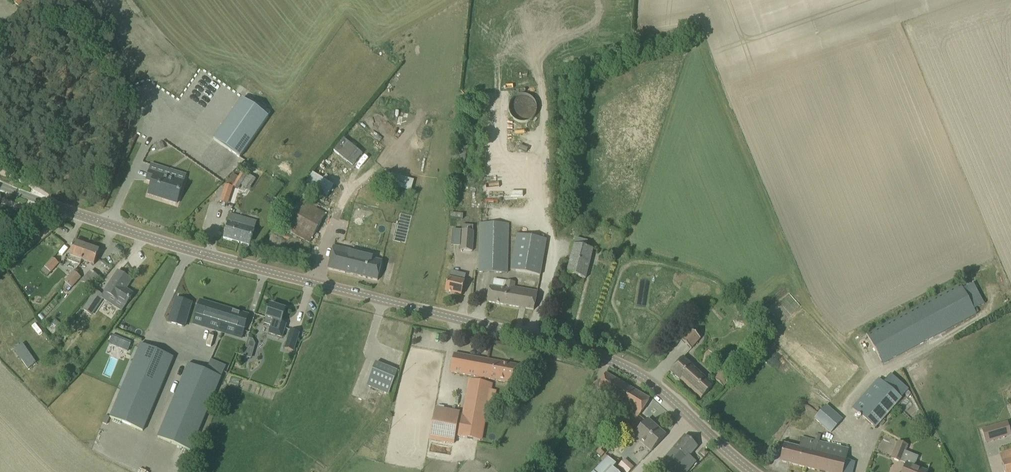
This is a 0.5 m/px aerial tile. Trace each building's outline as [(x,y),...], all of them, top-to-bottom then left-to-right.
[(536,101),(516,94),(508,115),(529,123),(536,101)] [(212,139),(239,158),(268,117),(241,98),(212,139)] [(344,137),(332,148),(355,170),(366,158),(344,137)] [(162,141),(156,144),(158,150),(165,148),(162,141)] [(150,171),(147,181),(153,182),(149,192),(162,196),(161,199),(177,204),(180,194),(186,174),(152,163),(150,171)] [(232,186),(237,190),(247,175),(242,171),(232,186)] [(410,191),(413,180),(385,172),(381,184),(401,189),(401,188),(410,191)] [(241,185),(246,189),(253,178),(248,174),(241,185)] [(301,190),(323,203),(329,192),(308,179),(301,190)] [(266,192),(273,197),(282,186),(275,181),(266,192)] [(219,202),(227,204),(233,187),(224,184),(219,202)] [(302,191),(282,228),(309,243),(326,213),(317,208),(319,203),(309,197),(310,195),(302,191)] [(403,214),(409,216),(415,196),(408,195),(403,214)] [(254,229),(244,226),(245,222),(240,221),(241,216),(231,214),(224,239),(249,246),(254,229)] [(477,272),(507,273),(508,224),(479,223),(477,272)] [(472,231),(473,226),(462,225),(462,230),(461,230),(459,251),(472,251),(473,231),(472,231)] [(510,270),(515,271),(535,275),(540,276),(546,240),(516,234),(510,270)] [(573,244),(565,274),(585,279),(593,249),(585,247),(587,241),(575,238),(573,245),(573,244)] [(81,261),(82,261),(87,246),(75,241),(68,261),(79,265),(81,261)] [(87,246),(82,261),(94,265),(99,251),(87,246)] [(332,253),(328,269),(378,281),(382,262),(373,259),(373,256),(350,250),(348,257),(333,253),(332,253)] [(44,267),(51,273),(59,263),(52,257),(44,267)] [(64,282),(72,288),(81,278),(73,271),(64,282)] [(445,292),(461,296),(466,275),(450,271),(445,292)] [(82,282),(94,288),(99,278),(87,272),(82,282)] [(125,289),(131,281),(118,272),(104,293),(125,306),(133,294),(125,289)] [(514,287),(515,282),(505,281),(504,289),(490,286),(489,292),(487,302),(534,310),(537,291),(514,287)] [(960,283),(866,333),(882,364),(976,314),(974,310),(962,288),(960,283)] [(82,311),(91,317),(104,297),(95,291),(82,311)] [(184,327),(191,303),(176,299),(169,322),(184,327)] [(196,315),(244,330),(248,315),(200,301),(196,315)] [(683,308),(694,318),(701,311),(690,301),(683,308)] [(270,326),(268,334),(281,338),(286,324),(281,323),(285,309),(270,305),(264,324),(270,326)] [(47,329),(53,334),(57,329),(52,324),(47,329)] [(290,330),(285,349),(293,351),(299,333),(290,330)] [(700,339),(690,331),(681,340),(691,349),(700,339)] [(113,334),(109,344),(127,352),(131,342),(113,334)] [(18,341),(8,348),(23,369),(33,362),(18,341)] [(109,417),(143,431),(174,358),(140,344),(109,417)] [(451,373),(513,384),(517,366),(454,354),(451,373)] [(671,372),(701,399),(713,385),(683,358),(671,372)] [(366,386),(388,395),(398,372),(375,363),(366,386)] [(157,437),(191,451),(221,377),(188,364),(157,437)] [(723,370),(732,378),(737,372),(728,364),(723,370)] [(714,379),(723,387),(731,379),(721,370),(714,379)] [(624,416),(633,422),(650,399),(606,373),(601,382),(591,402),(598,406),(604,395),(628,409),(624,416)] [(852,408),(875,429),(901,399),(900,398),(908,390),(890,374),(883,382),(878,378),(852,408)] [(464,417),(459,417),(459,414),(435,409),(429,439),(454,443),(455,436),(480,441),(490,384),(470,380),(464,417)] [(578,414),(585,417),(590,405),(583,402),(578,414)] [(813,419),(830,433),(842,419),(826,405),(813,419)] [(633,436),(651,452),(666,435),(648,419),(633,436)] [(985,444),(1010,437),(1010,435),(1007,422),(981,429),(985,444)] [(655,470),(657,471),(675,471),(680,466),(688,471),(696,462),(689,457),(698,447),(685,435),(655,470)] [(782,452),(780,462),(821,471),(852,471),(855,462),(846,460),(848,448),(801,436),(798,447),(784,444),(782,452)] [(907,445),(898,442),(891,459),(906,465),(903,471),(927,471),(914,466),(918,457),(905,451),(907,445)] [(1004,469),(1005,471),(1010,471),(1010,450),(999,453),(1004,469)] [(594,471),(616,471),(613,469),(616,465),(608,457),(594,471)]
